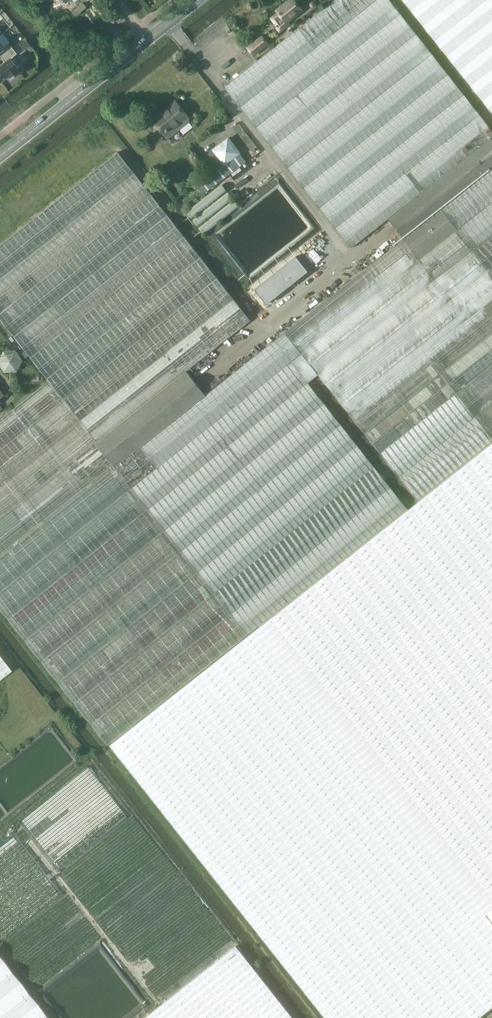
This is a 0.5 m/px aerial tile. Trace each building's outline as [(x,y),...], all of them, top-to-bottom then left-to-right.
[(388,218),(490,138),(491,137),(491,130),(390,0),(334,0),(224,86),(351,247),(388,218)] [(276,11),(286,22),(302,10),(294,0),(290,0),(276,11)] [(491,113),(491,0),(403,0),(491,113)] [(262,36),(248,48),(253,54),(267,43),(262,36)] [(12,49),(8,44),(4,47),(0,42),(0,56),(1,57),(12,49)] [(12,57),(16,54),(12,49),(1,57),(5,62),(0,65),(0,81),(7,75),(8,77),(16,71),(14,70),(19,66),(12,57)] [(152,118),(163,133),(166,138),(188,122),(186,120),(188,119),(175,101),(152,118)] [(212,150),(224,165),(212,174),(219,184),(247,162),(228,138),(212,150)] [(491,168),(491,140),(490,138),(388,218),(404,238),(491,168)] [(418,502),(491,443),(491,168),(404,238),(285,332),(274,341),(206,395),(115,467),(95,443),(187,371),(194,380),(198,377),(190,368),(251,320),(119,153),(0,246),(0,319),(49,381),(0,420),(0,610),(108,746),(255,629),(258,627),(407,509),(308,383),(318,375),(418,502)] [(202,195),(215,185),(209,177),(195,187),(202,195)] [(203,234),(239,207),(222,184),(186,211),(203,234)] [(268,278),(254,289),(266,304),(280,293),(294,282),(308,271),(296,256),(282,267),(268,278)] [(22,364),(22,360),(20,357),(17,355),(13,354),(11,354),(9,354),(6,356),(4,357),(3,359),(3,361),(2,364),(2,366),(3,368),(5,371),(8,373),(10,373),(12,374),(15,373),(17,372),(19,371),(20,370),(21,368),(22,364)] [(206,395),(194,380),(187,371),(95,443),(115,467),(206,395)] [(418,502),(412,506),(412,505),(407,509),(258,627),(425,839),(437,854),(439,853),(491,920),(491,443),(418,502)] [(108,746),(326,1017),(478,1017),(491,1007),(491,920),(439,853),(437,854),(425,839),(258,627),(255,629),(108,746)] [(11,671),(0,657),(0,680),(11,671)] [(130,813),(109,787),(94,799),(94,803),(84,811),(81,844),(66,857),(60,851),(81,834),(72,823),(65,830),(56,820),(37,849),(157,992),(168,976),(166,975),(180,976),(180,974),(179,973),(188,960),(186,982),(238,938),(130,811),(130,813)] [(4,939),(9,946),(10,944),(16,940),(11,933),(63,896),(17,832),(0,844),(0,942),(4,939)] [(242,947),(239,949),(237,946),(146,1017),(293,1017),(246,957),(248,955),(242,947)] [(0,955),(0,1017),(49,1017),(0,955)]
